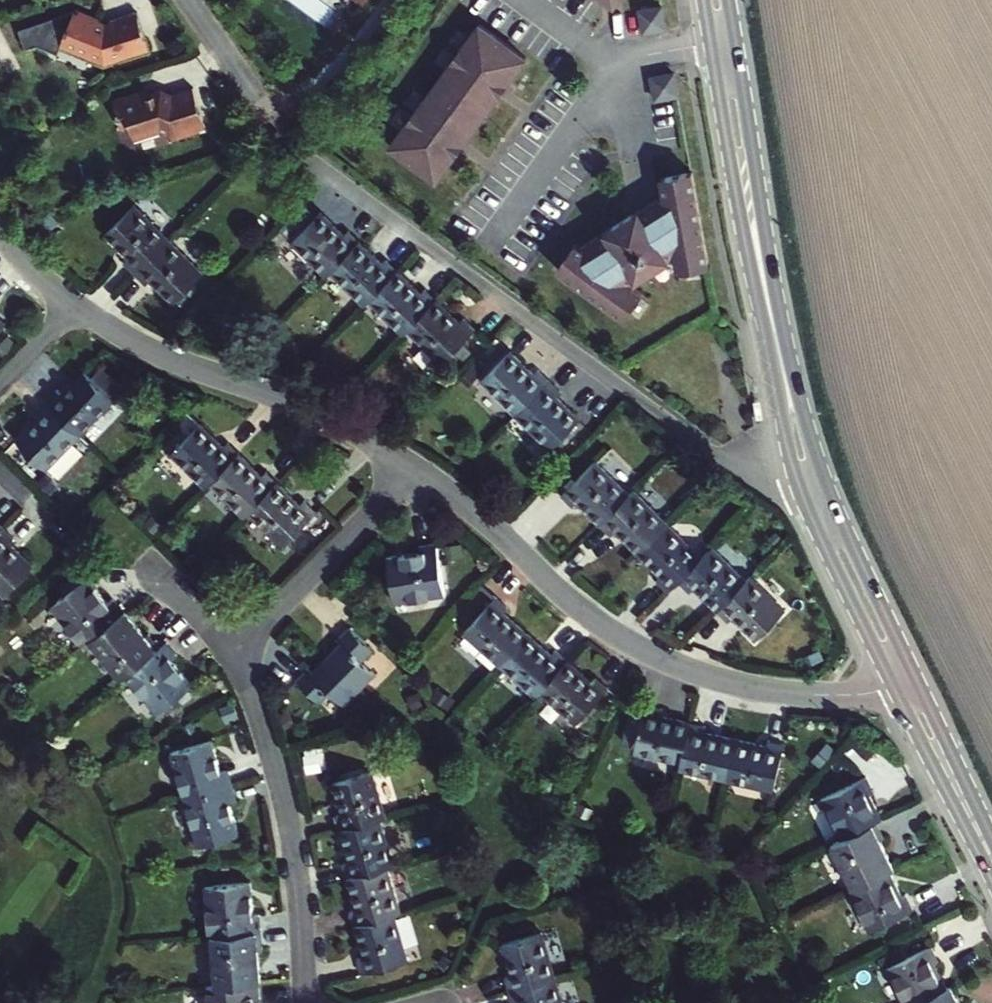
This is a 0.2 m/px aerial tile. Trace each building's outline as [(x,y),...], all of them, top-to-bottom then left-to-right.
[(354,13),(357,10),(344,0),(336,0),(354,13)] [(357,10),(364,0),(344,0),(357,10)] [(666,28),(662,5),(640,9),(644,32),(666,28)] [(113,21),(114,25),(108,27),(101,24),(103,20),(80,13),(79,16),(74,14),(20,32),(27,52),(39,47),(47,45),(51,33),(65,38),(61,49),(79,53),(79,55),(107,64),(107,65),(152,50),(139,13),(113,21)] [(479,67),(504,85),(523,58),(475,25),(431,87),(387,149),(435,182),(453,155),(429,138),(436,128),(461,145),(478,121),(497,95),(472,77),(479,67)] [(39,47),(59,57),(61,49),(65,38),(51,33),(47,45),(39,47)] [(497,95),(504,85),(479,67),(472,77),(497,95)] [(653,98),(655,98),(656,99),(678,95),(674,72),(671,73),(671,72),(648,77),(653,98)] [(150,97),(149,94),(148,91),(117,101),(127,130),(135,127),(140,140),(165,131),(176,136),(177,140),(203,131),(202,128),(210,126),(196,87),(179,93),(169,97),(166,88),(159,91),(160,94),(150,97)] [(179,93),(166,88),(169,97),(179,93)] [(429,138),(453,155),(461,145),(436,128),(429,138)] [(661,175),(664,192),(579,247),(575,243),(557,268),(624,316),(643,291),(630,281),(676,253),(678,268),(708,262),(691,169),(661,175)] [(136,273),(170,239),(135,205),(106,233),(129,257),(125,262),(136,273)] [(331,272),(361,242),(350,231),(345,236),(321,212),(292,241),(327,276),(331,272)] [(204,273),(170,239),(136,273),(148,284),(152,279),(175,303),(204,273)] [(361,242),(331,272),(365,305),(369,301),(399,271),(388,260),(384,265),(361,242)] [(407,330),(437,300),(426,290),(422,294),(399,271),(369,301),(403,334),(407,330)] [(437,300),(407,330),(441,363),(475,329),(465,319),(460,323),(437,300)] [(483,380),(518,414),(550,382),(538,370),(533,374),(511,352),(483,380)] [(84,370),(62,394),(57,390),(46,401),(80,433),(114,400),(84,370)] [(561,392),(550,382),(518,414),(552,448),(580,420),(556,397),(561,392)] [(47,468),(80,433),(46,401),(35,412),(40,417),(17,440),(47,468)] [(206,486),(210,482),(240,452),(229,441),(224,447),(201,423),(172,452),(206,486)] [(240,452),(210,482),(245,516),(250,511),(279,481),(268,470),(263,475),(240,452)] [(595,460),(562,494),(573,505),(577,501),(600,524),(630,494),(595,460)] [(303,504),(279,481),(250,511),(284,545),(318,511),(307,500),(303,504)] [(630,494),(600,524),(612,536),(615,532),(638,554),(667,524),(633,491),(630,494)] [(679,580),(701,557),(667,524),(638,554),(660,575),(657,579),(669,591),(679,580)] [(10,543),(14,538),(3,527),(0,530),(0,590),(5,595),(34,565),(10,543)] [(420,551),(388,556),(395,602),(442,594),(434,543),(420,546),(420,551)] [(701,557),(679,580),(690,591),(694,586),(718,609),(747,581),(712,546),(701,557)] [(51,604),(83,645),(90,639),(125,612),(114,598),(108,602),(88,577),(82,582),(77,575),(61,587),(66,593),(51,604)] [(747,581),(718,609),(729,620),(732,616),(755,639),(784,609),(751,576),(747,581)] [(463,633),(499,665),(527,633),(503,612),(507,607),(496,597),(463,633)] [(125,612),(90,639),(121,677),(126,673),(160,646),(150,633),(147,636),(126,610),(125,612)] [(342,643),(328,657),(360,689),(375,674),(361,659),(372,649),(350,627),(338,639),(342,643)] [(527,633),(499,665),(536,697),(540,691),(567,661),(556,651),(552,655),(527,633)] [(160,646),(126,673),(157,712),(193,685),(172,658),(177,654),(167,641),(160,646)] [(344,704),(360,689),(328,657),(313,672),(309,668),(297,679),(319,701),(330,690),(344,704)] [(567,661),(540,691),(576,723),(607,688),(596,678),(592,682),(567,661)] [(681,764),(691,722),(676,718),(677,713),(646,705),(634,752),(681,764)] [(691,722),(681,764),(680,769),(727,779),(736,739),(704,732),(706,725),(691,722)] [(172,751),(186,797),(232,784),(228,769),(221,771),(212,739),(172,751)] [(736,739),(727,779),(773,790),(784,743),(770,740),(768,746),(736,739)] [(335,814),(339,829),(379,817),(384,816),(370,770),(331,781),(340,813),(335,814)] [(822,798),(841,838),(876,821),(881,819),(869,794),(874,791),(866,776),(822,798)] [(239,832),(230,801),(237,800),(232,784),(186,797),(200,843),(239,832)] [(393,864),(379,817),(339,829),(348,860),(343,862),(347,878),(387,866),(393,864)] [(884,837),(876,821),(841,838),(832,843),(854,888),(890,870),(894,869),(879,839),(884,837)] [(350,910),(354,925),(393,913),(400,912),(387,866),(347,878),(356,908),(350,910)] [(890,870),(854,888),(849,890),(869,930),(913,908),(906,893),(902,895),(890,870)] [(205,885),(210,934),(211,934),(262,929),(260,912),(253,912),(250,880),(205,885)] [(407,959),(393,913),(354,925),(363,957),(357,958),(361,972),(407,959)] [(262,929),(211,934),(216,985),(259,980),(261,980),(258,948),(263,947),(262,929)] [(542,931),(502,943),(512,974),(505,977),(509,991),(555,978),(542,931)] [(903,1002),(914,1002),(946,987),(934,962),(938,960),(930,944),(885,967),(903,1002)] [(555,978),(509,991),(512,1002),(562,1002),(555,978)] [(207,985),(208,1002),(254,1002),(254,998),(260,997),(259,980),(216,985),(207,985)] [(950,986),(946,987),(914,1002),(958,1002),(950,986)]
